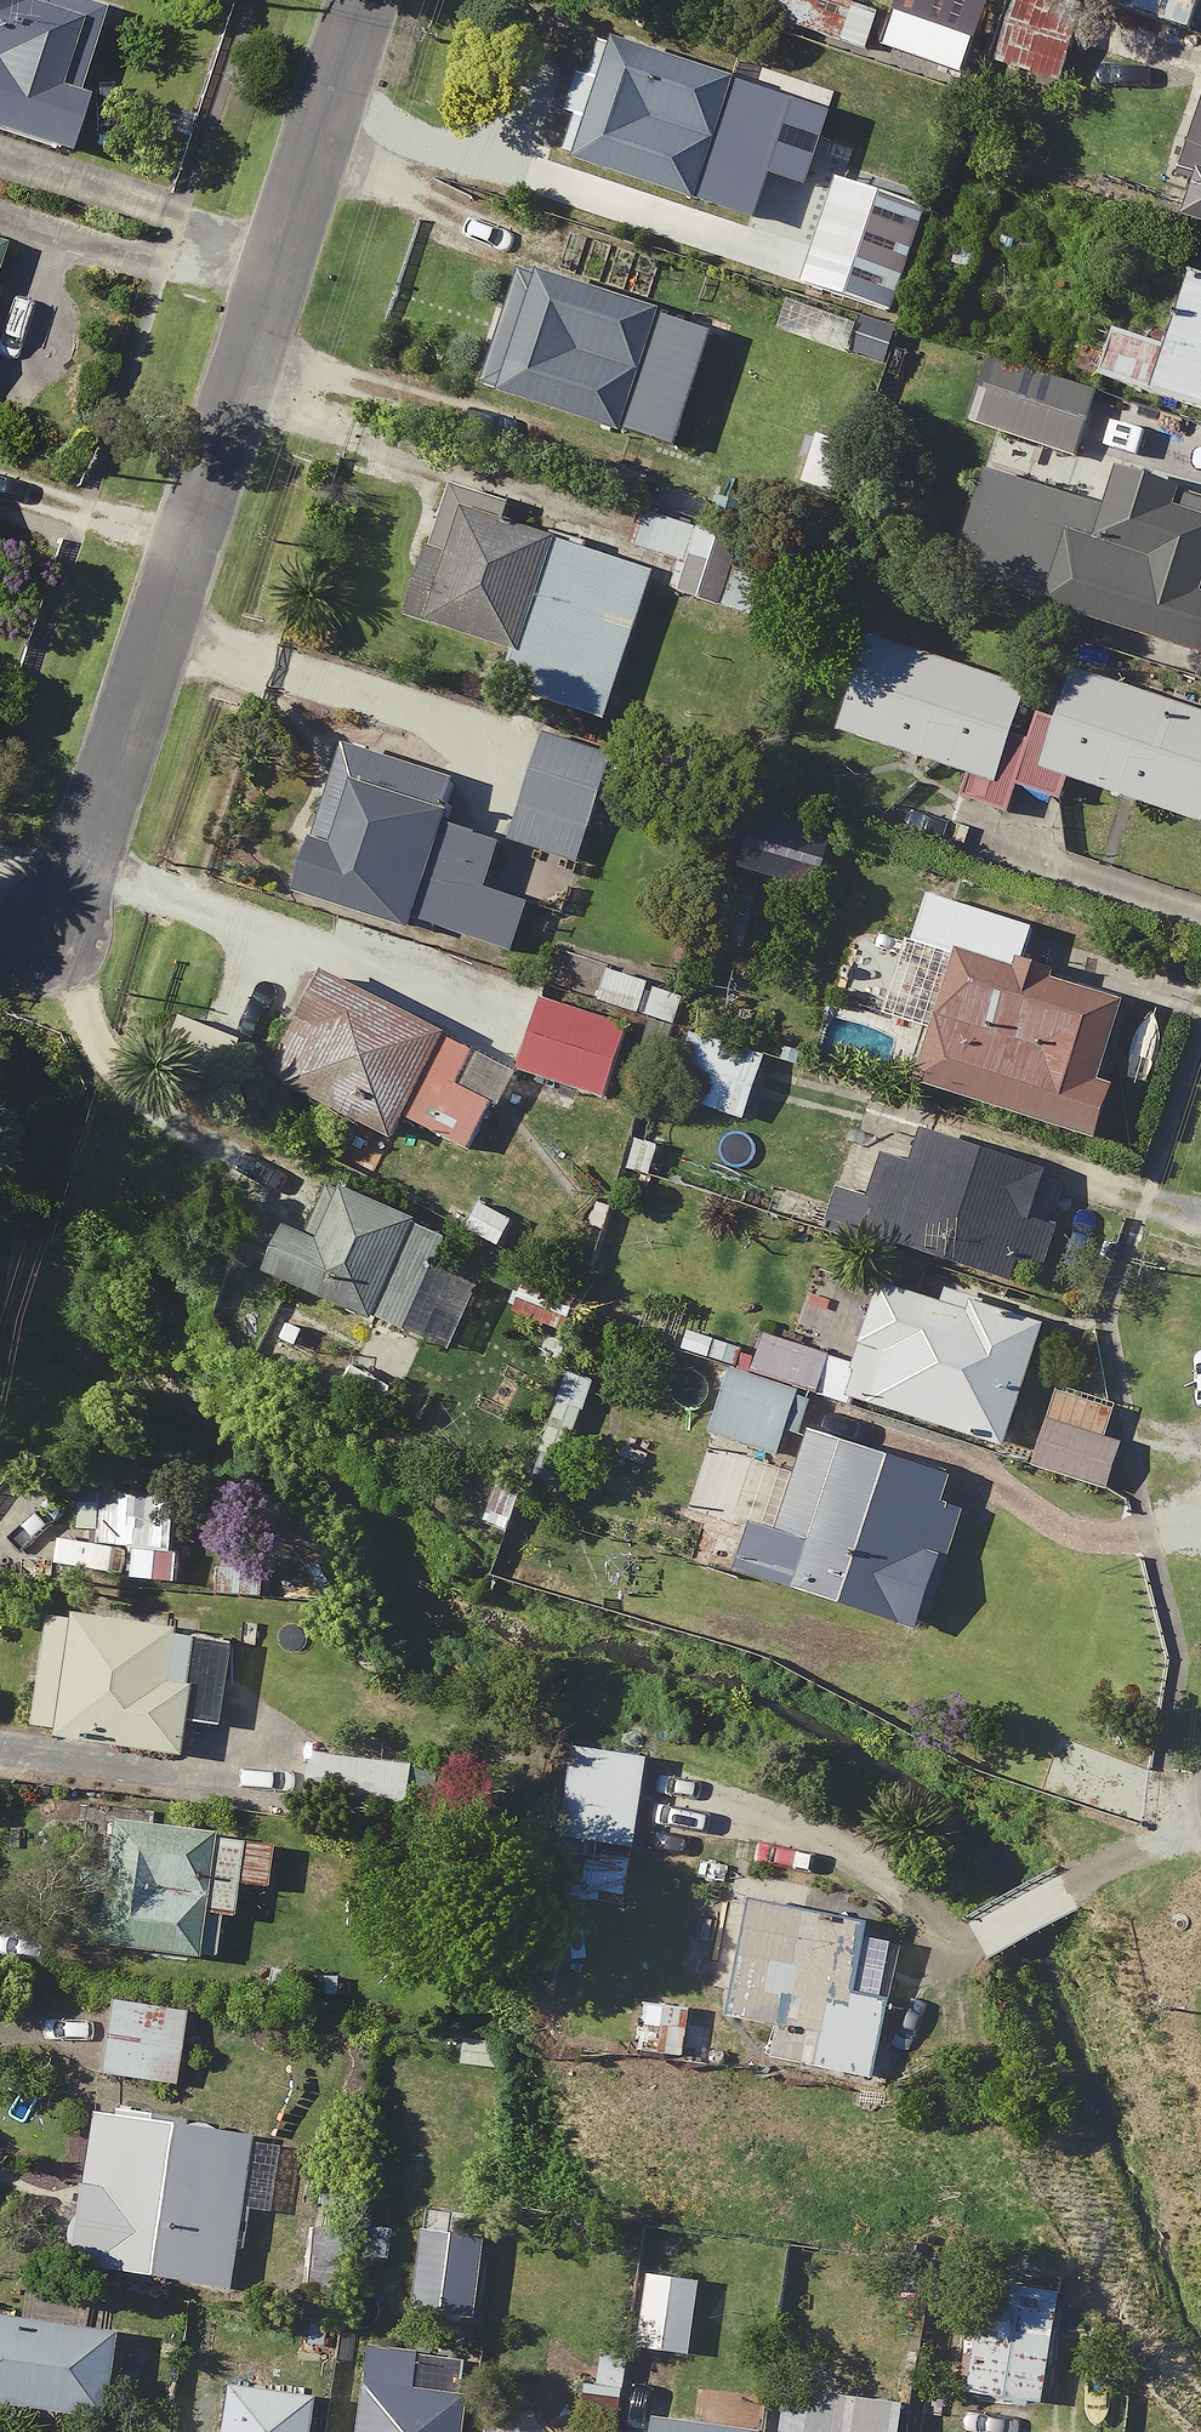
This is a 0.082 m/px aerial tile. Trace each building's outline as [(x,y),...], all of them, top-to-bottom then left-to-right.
[(83,161),(130,23),(61,0),(0,0),(0,134),(83,161)] [(845,0),(795,0),(787,24),(847,43),(859,4),(845,0)] [(1084,0),(1025,0),(1006,70),(1067,86),(1089,1),(1084,0)] [(1117,6),(1200,33),(1200,0),(1119,0),(1117,6)] [(688,198),(681,219),(711,228),(718,207),(734,212),(771,90),(634,49),(616,43),(604,81),(590,77),(577,121),(591,125),(579,165),(688,198)] [(940,212),(848,181),(812,287),(904,318),(940,212)] [(0,249),(0,307),(17,254),(0,249)] [(726,341),(536,272),(489,403),(635,456),(643,436),(686,451),(726,341)] [(1182,352),(1120,331),(1104,378),(1200,410),(1200,294),(1182,352)] [(1114,390),(1036,362),(1010,432),(1087,461),(1114,390)] [(1133,476),(1111,548),(1086,540),(1063,613),(1200,655),(1200,497),(1133,476)] [(600,680),(641,554),(459,495),(418,621),(600,680)] [(786,553),(654,513),(644,548),(696,563),(687,596),(767,620),(786,553)] [(1072,728),(1036,716),(1043,696),(885,644),(854,737),(981,778),(974,800),(1020,815),(1029,789),(1073,803),(1079,783),(1200,824),(1200,721),(1087,683),(1072,728)] [(640,767),(553,739),(519,842),(606,870),(640,767)] [(430,926),(527,956),(556,862),(454,830),(468,786),(358,752),(313,900),(427,935),(430,926)] [(1137,1012),(1066,990),(1071,974),(1095,982),(1106,949),(950,900),(934,948),(973,960),(932,1089),(1096,1141),(1137,1012)] [(621,966),(607,1002),(683,1032),(698,996),(621,966)] [(522,1072),(341,985),(292,1089),(409,1145),(420,1121),(484,1152),(522,1072)] [(667,1041),(552,998),(526,1068),(640,1112),(667,1041)] [(902,1031),(843,1010),(829,1051),(888,1072),(902,1031)] [(778,1064),(707,1040),(686,1103),(757,1127),(778,1064)] [(869,1113),(845,1188),(842,1198),(805,1186),(793,1226),(851,1245),(855,1232),(1048,1293),(1057,1265),(1084,1180),(869,1113)] [(387,1324),(379,1344),(412,1358),(420,1340),(465,1359),(496,1285),(451,1266),(461,1241),(333,1187),(292,1284),(387,1324)] [(590,1313),(541,1279),(516,1316),(565,1349),(590,1313)] [(962,1309),(894,1289),(881,1335),(823,1319),(814,1350),(775,1339),(764,1377),(1022,1451),(1058,1327),(964,1300),(962,1309)] [(813,1399),(743,1378),(725,1441),(794,1461),(813,1399)] [(610,1390),(584,1379),(544,1476),(570,1486),(610,1390)] [(1127,1446),(1050,1419),(1035,1462),(1111,1489),(1127,1446)] [(826,1435),(811,1477),(766,1462),(741,1536),(719,1529),(705,1571),(756,1588),(760,1577),(931,1635),(981,1488),(826,1435)] [(204,1727),(239,1731),(248,1639),(213,1636),(215,1621),(67,1606),(54,1729),(73,1731),(71,1745),(200,1758),(204,1727)] [(662,1762),(587,1752),(576,1841),(651,1851),(662,1762)] [(435,1768),(326,1757),(321,1811),(429,1822),(435,1768)] [(1184,1771),(1094,1764),(1091,1807),(1181,1814),(1184,1771)] [(287,1851),(128,1825),(108,1946),(235,1968),(249,1885),(281,1890),(287,1851)] [(785,2064),(885,2085),(917,1928),(765,1897),(740,2025),(791,2035),(785,2064)] [(177,2010),(122,2003),(113,2077),(167,2084),(177,2010)] [(726,2017),(657,2006),(649,2055),(718,2066),(726,2017)] [(286,2143),(104,2114),(79,2268),(237,2294),(251,2209),(274,2213),(286,2143)] [(497,2247),(434,2237),(422,2312),(485,2322),(497,2247)] [(710,2282),(658,2277),(651,2351),(704,2356),(710,2282)] [(1076,2292),(1004,2279),(984,2395),(1056,2408),(1076,2292)] [(0,2323),(0,2407),(118,2423),(129,2340),(0,2323)] [(472,2400),(422,2395),(425,2356),(375,2351),(367,2431),(469,2431),(472,2400)] [(641,2355),(595,2352),(592,2399),(638,2403),(641,2355)] [(237,2392),(232,2431),(318,2431),(322,2403),(237,2392)] [(919,2417),(792,2398),(787,2431),(917,2431),(919,2417)]
